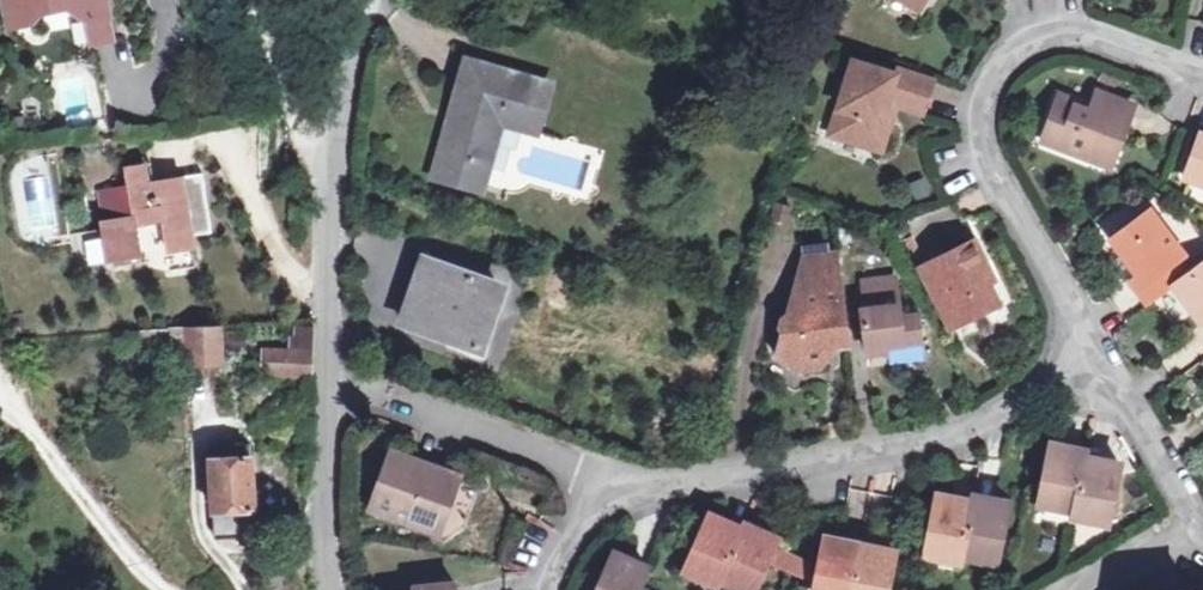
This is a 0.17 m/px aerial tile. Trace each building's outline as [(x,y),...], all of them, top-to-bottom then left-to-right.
[(12,25),(38,20),(44,10),(67,6),(86,20),(110,14),(108,0),(7,0),(12,25)] [(919,10),(925,0),(901,0),(919,10)] [(110,14),(86,20),(91,45),(115,39),(110,14)] [(894,85),(929,97),(934,80),(896,68),(893,74),(853,62),(833,125),(846,130),(843,139),(881,151),(893,116),(884,114),(894,85)] [(481,192),(501,123),(537,133),(551,86),(468,63),(435,179),(481,192)] [(61,119),(97,117),(95,76),(58,78),(61,119)] [(923,114),(929,97),(894,85),(884,114),(893,116),(897,106),(923,114)] [(1044,141),(1090,158),(1094,147),(1117,154),(1135,105),(1099,92),(1092,110),(1079,106),(1080,102),(1061,94),(1044,141)] [(846,130),(833,125),(830,134),(843,139),(846,130)] [(1202,185),(1202,133),(1186,179),(1202,185)] [(1113,166),(1117,154),(1094,147),(1090,158),(1113,166)] [(166,231),(191,227),(193,237),(214,233),(206,174),(151,183),(145,176),(136,178),(130,186),(103,191),(115,263),(142,259),(137,227),(164,223),(166,231)] [(1113,239),(1137,273),(1145,284),(1137,291),(1148,306),(1176,286),(1186,279),(1176,263),(1184,257),(1151,211),(1113,239)] [(191,227),(166,231),(169,253),(194,249),(193,237),(191,227)] [(934,292),(938,291),(957,327),(1003,304),(993,284),(997,282),(977,242),(923,268),(934,292)] [(809,257),(812,283),(842,280),(838,252),(809,257)] [(479,348),(501,286),(426,260),(404,322),(479,348)] [(1186,279),(1176,286),(1202,323),(1202,266),(1186,279)] [(1129,279),(1137,291),(1145,284),(1137,273),(1129,279)] [(884,309),(869,310),(864,311),(870,355),(889,352),(890,346),(925,341),(921,314),(902,316),(897,278),(866,281),(868,301),(883,299),(884,309)] [(850,347),(842,280),(812,283),(797,285),(799,308),(789,310),(788,316),(782,319),(780,327),(784,332),(776,356),(798,371),(822,367),(835,348),(850,347)] [(868,301),(869,310),(884,309),(883,299),(868,301)] [(223,325),(191,327),(174,328),(174,337),(175,361),(192,360),(193,366),(224,364),(224,351),(223,331),(223,325)] [(174,328),(135,330),(135,339),(174,337),(174,328)] [(266,377),(314,378),(317,328),(301,328),(300,339),(292,351),(266,350),(266,377)] [(223,331),(224,351),(249,351),(249,333),(238,331),(223,331)] [(1039,502),(1074,510),(1082,469),(1084,462),(1084,459),(1086,451),(1051,444),(1039,502)] [(213,460),(217,538),(258,536),(255,457),(252,457),(252,448),(225,449),(225,459),(213,460)] [(212,449),(213,460),(225,459),(225,449),(212,449)] [(431,530),(452,475),(393,453),(372,508),(431,530)] [(1119,466),(1084,459),(1084,462),(1082,469),(1074,510),(1073,514),(1073,517),(1108,523),(1119,466)] [(462,479),(452,475),(431,530),(442,534),(462,479)] [(937,494),(935,502),(925,551),(963,558),(964,554),(971,509),(972,505),(972,501),(937,494)] [(973,495),(972,501),(972,505),(971,509),(964,554),(999,560),(1010,503),(973,495)] [(709,516),(706,523),(685,568),(719,583),(722,578),(739,537),(742,530),(709,516)] [(739,537),(722,578),(752,589),(756,589),(768,562),(775,548),(779,538),(746,523),(742,530),(739,537)] [(859,555),(861,546),(826,538),(820,568),(816,583),(815,589),(852,589),(859,555)] [(893,562),(895,553),(861,546),(859,555),(852,589),(888,589),(893,562)] [(775,548),(768,562),(790,572),(793,556),(775,548)] [(648,567),(615,552),(601,583),(592,579),(587,589),(638,589),(648,567)] [(790,572),(816,583),(820,568),(793,556),(790,572)] [(1174,575),(1156,575),(1156,589),(1175,589),(1174,575)]
